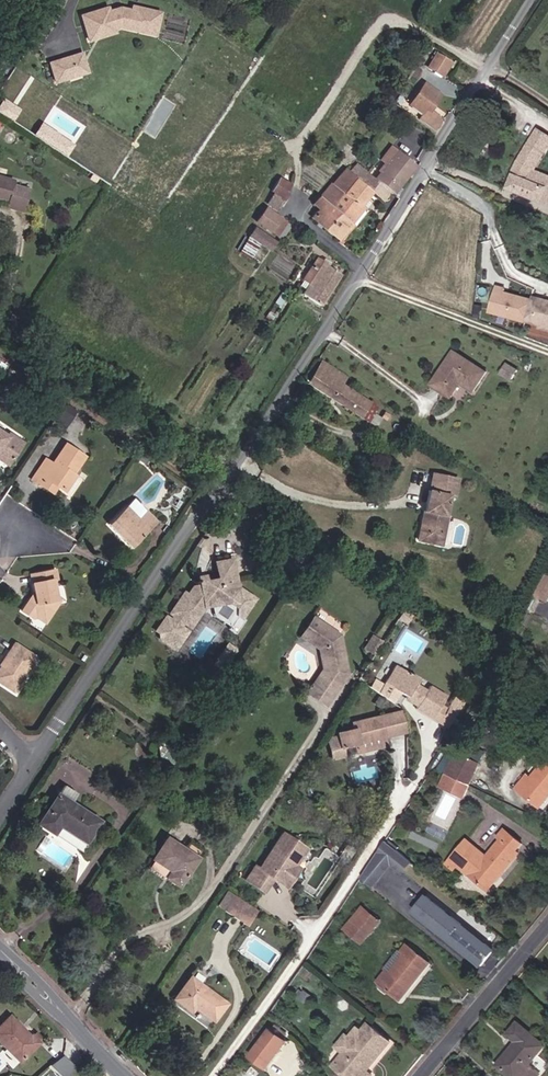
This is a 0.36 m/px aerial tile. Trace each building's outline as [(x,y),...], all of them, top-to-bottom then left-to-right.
[(112,6),(84,15),(92,43),(128,32),(160,39),(164,13),(135,6),(134,10),(124,8),(113,10),(112,6)] [(72,74),(69,63),(81,59),(78,52),(47,62),(53,80),(72,74)] [(457,63),(439,53),(429,66),(448,78),(457,63)] [(84,70),(81,59),(69,63),(72,74),(84,70)] [(416,116),(433,126),(439,116),(426,108),(436,91),(419,81),(406,103),(419,111),(416,116)] [(362,173),(367,177),(386,147),(381,144),(362,173)] [(529,166),(537,149),(525,144),(508,188),(547,204),(547,174),(529,166)] [(367,177),(372,180),(387,190),(406,161),(386,147),(367,177)] [(362,173),(354,169),(326,213),(330,215),(320,231),(335,241),(346,223),(349,222),(358,208),(357,205),(353,203),(358,194),(362,187),(370,192),(376,182),(372,180),(367,177),(362,173)] [(0,175),(0,202),(8,204),(7,208),(26,213),(31,189),(16,185),(18,179),(0,175)] [(295,185),(283,178),(273,193),(277,195),(270,207),(278,211),(295,185)] [(375,195),(381,186),(376,182),(370,192),(375,195)] [(358,194),(353,203),(357,205),(362,197),(358,194)] [(278,211),(270,207),(259,223),(280,237),(292,223),(278,211)] [(244,239),(264,250),(269,241),(250,229),(244,239)] [(355,255),(359,248),(357,246),(354,251),(347,247),(346,248),(355,255)] [(347,275),(321,257),(305,280),(312,284),(305,293),(325,307),(347,275)] [(525,320),(531,297),(504,288),(505,285),(496,282),(488,307),(525,320)] [(532,294),(531,297),(525,320),(538,323),(538,321),(547,325),(547,299),(532,294)] [(445,347),(423,384),(443,396),(451,382),(455,385),(469,393),(483,370),(445,347)] [(351,378),(325,359),(311,383),(365,419),(375,403),(348,385),(351,378)] [(522,369),(511,362),(504,374),(516,382),(522,369)] [(507,386),(496,378),(493,382),(504,390),(507,386)] [(447,398),(455,385),(451,382),(443,396),(447,398)] [(70,418),(75,411),(65,405),(60,412),(70,418)] [(367,426),(373,430),(375,425),(369,422),(367,426)] [(5,438),(0,434),(0,455),(9,461),(20,443),(7,434),(5,438)] [(62,488),(69,478),(83,457),(63,444),(51,464),(42,459),(31,478),(40,483),(44,476),(57,484),(62,488)] [(9,461),(0,455),(0,458),(8,464),(9,461)] [(129,467),(139,474),(143,468),(132,461),(129,467)] [(52,491),(57,484),(44,476),(40,483),(52,491)] [(62,488),(69,493),(76,482),(69,478),(62,488)] [(437,508),(442,509),(446,489),(451,490),(452,484),(428,479),(425,493),(423,493),(421,504),(423,504),(422,510),(420,510),(415,534),(438,539),(441,526),(434,525),(437,508)] [(143,518),(130,507),(113,525),(136,549),(162,522),(151,510),(143,518)] [(434,525),(441,526),(444,509),(442,509),(437,508),(434,525)] [(227,581),(243,577),(239,561),(223,565),(227,581)] [(40,621),(55,597),(54,585),(56,584),(54,569),(32,572),(34,580),(30,581),(32,596),(29,601),(26,602),(22,610),(40,621)] [(190,649),(214,610),(233,605),(239,604),(242,598),(240,587),(245,586),(243,577),(227,581),(214,584),(214,587),(209,588),(203,590),(198,599),(194,596),(183,614),(186,621),(183,625),(178,622),(169,636),(184,645),(186,650),(190,649)] [(538,610),(547,615),(547,590),(538,610)] [(235,613),(253,609),(250,596),(242,598),(239,604),(233,605),(235,613)] [(303,641),(312,646),(324,627),(315,621),(303,641)] [(332,687),(342,672),(334,634),(324,627),(312,646),(314,647),(318,668),(314,675),(332,687)] [(387,642),(375,634),(366,649),(377,656),(387,642)] [(17,642),(0,670),(0,684),(19,697),(43,658),(17,642)] [(432,718),(441,703),(445,695),(428,685),(426,690),(413,683),(416,679),(393,666),(383,684),(406,697),(405,698),(410,700),(411,703),(416,706),(415,708),(432,718)] [(439,722),(447,707),(441,703),(432,718),(439,722)] [(439,722),(447,727),(457,710),(448,705),(447,707),(439,722)] [(379,736),(394,732),(403,730),(398,709),(358,719),(358,723),(356,724),(356,722),(348,724),(349,728),(334,732),(335,739),(324,742),(328,757),(342,754),(340,746),(350,743),(379,736)] [(379,736),(350,743),(352,752),(381,745),(379,736)] [(452,759),(478,771),(482,760),(456,748),(452,759)] [(546,753),(535,767),(538,769),(527,780),(525,779),(516,790),(535,805),(543,795),(547,797),(547,796),(547,755),(546,753)] [(443,786),(467,795),(478,771),(452,759),(447,771),(442,769),(438,778),(446,781),(443,786)] [(102,825),(106,817),(59,786),(54,793),(102,825)] [(440,794),(463,804),(467,795),(443,786),(440,794)] [(81,857),(102,825),(54,793),(35,825),(81,857)] [(535,805),(538,808),(547,797),(543,795),(535,805)] [(491,873),(495,876),(516,849),(513,848),(519,841),(501,827),(490,839),(493,842),(482,853),(469,843),(453,862),(456,865),(480,886),(491,873)] [(289,868),(291,863),(301,846),(277,833),(259,864),(263,867),(260,873),(251,868),(243,883),(262,893),(270,879),(274,877),(286,885),(291,876),(289,868)] [(150,857),(164,866),(177,845),(164,837),(150,857)] [(451,870),(456,865),(453,862),(469,843),(465,839),(444,864),(451,870)] [(361,878),(376,888),(391,865),(405,874),(414,859),(385,841),(361,878)] [(174,881),(178,880),(194,857),(177,845),(164,866),(168,869),(167,872),(168,879),(170,881),(174,881)] [(334,870),(342,875),(350,862),(342,857),(334,870)] [(484,888),(495,876),(491,873),(480,886),(484,888)] [(285,888),(286,885),(274,877),(270,879),(285,888)] [(261,911),(238,896),(228,912),(251,927),(261,911)] [(452,946),(466,927),(434,905),(433,907),(459,927),(447,943),(452,946)] [(386,922),(367,906),(347,929),(366,945),(386,922)] [(459,927),(433,907),(421,923),(447,943),(459,927)] [(420,970),(418,969),(425,961),(404,944),(397,952),(396,951),(381,969),(384,971),(374,982),(393,996),(403,985),(406,987),(420,970)] [(233,1005),(193,976),(176,1002),(196,1017),(199,1011),(218,1024),(233,1005)] [(393,996),(396,999),(406,987),(403,985),(393,996)] [(520,1021),(508,1034),(518,1043),(500,1065),(514,1075),(544,1075),(545,1075),(534,1067),(547,1047),(547,1044),(520,1021)] [(27,1039),(25,1042),(14,1032),(16,1030),(8,1022),(0,1029),(0,1047),(18,1066),(37,1048),(30,1042),(27,1039)] [(372,1022),(366,1029),(363,1027),(354,1036),(351,1033),(338,1046),(347,1054),(336,1066),(348,1075),(380,1075),(374,1072),(397,1042),(372,1022)] [(294,1043),(275,1029),(253,1058),(271,1071),(294,1043)] [(33,1038),(30,1042),(37,1048),(40,1045),(33,1038)] [(76,1072),(62,1057),(52,1066),(61,1075),(72,1075),(76,1072)]
